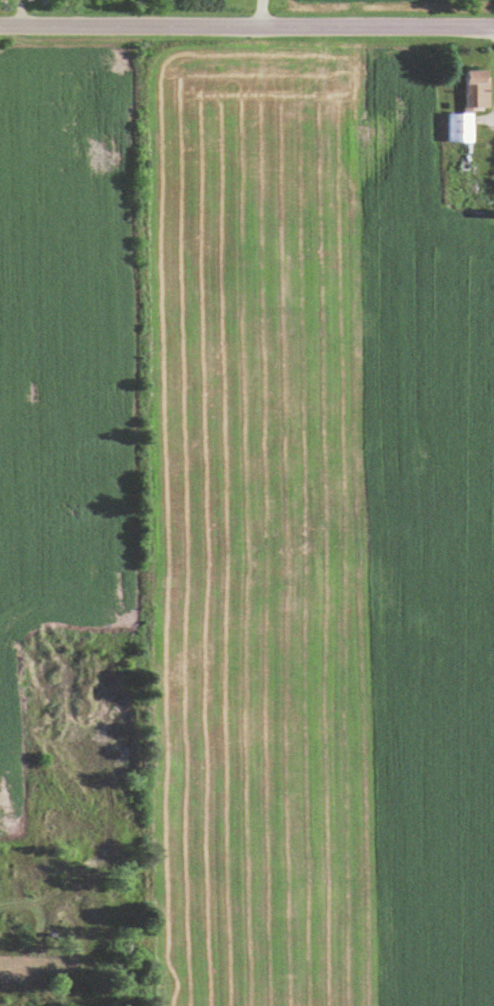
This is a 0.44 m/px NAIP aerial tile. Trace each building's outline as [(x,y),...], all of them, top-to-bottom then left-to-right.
[(485,73),(461,73),(461,112),(485,112),(485,73)] [(467,144),(467,116),(444,116),(444,144),(467,144)]
